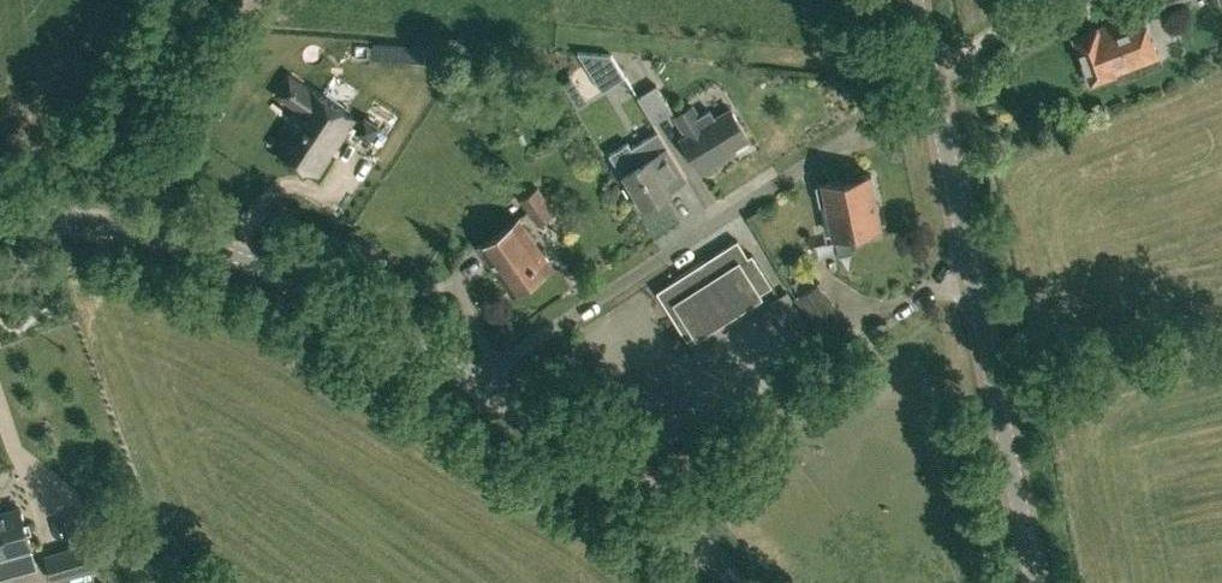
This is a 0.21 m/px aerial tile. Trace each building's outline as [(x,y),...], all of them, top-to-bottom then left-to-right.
[(250,0),(226,0),(244,10),(250,0)] [(1091,81),(1160,55),(1142,9),(1074,35),(1091,81)] [(610,87),(627,76),(613,53),(605,58),(602,52),(584,63),(578,53),(558,68),(582,103),(578,105),(586,118),(617,98),(610,87)] [(654,122),(673,110),(657,83),(637,96),(654,122)] [(313,89),(277,143),(318,170),(353,115),(313,89)] [(726,151),(749,137),(731,108),(705,124),(693,104),(676,114),(688,134),(682,139),(701,171),(728,155),(726,151)] [(355,132),(371,143),(381,127),(365,116),(355,132)] [(690,176),(662,129),(632,146),(629,141),(610,152),(623,174),(626,173),(645,206),(672,189),(671,187),(690,176)] [(833,234),(882,223),(871,172),(822,182),(822,183),(816,184),(820,203),(826,202),(833,234)] [(538,225),(557,211),(539,185),(519,198),(538,225)] [(512,290),(552,262),(520,216),(480,244),(512,290)] [(678,277),(658,290),(688,338),(697,332),(698,333),(705,328),(704,328),(724,316),(724,317),(735,310),(734,309),(753,297),(760,293),(755,285),(767,277),(771,285),(773,284),(753,253),(748,255),(738,239),(706,259),(705,256),(676,274),(678,277)] [(834,361),(858,346),(818,280),(794,295),(834,361)] [(787,292),(771,302),(805,360),(821,350),(787,292)] [(677,456),(690,446),(683,436),(670,446),(677,456)] [(32,547),(20,508),(0,514),(0,556),(32,547)] [(45,554),(53,582),(101,568),(92,540),(45,554)]
